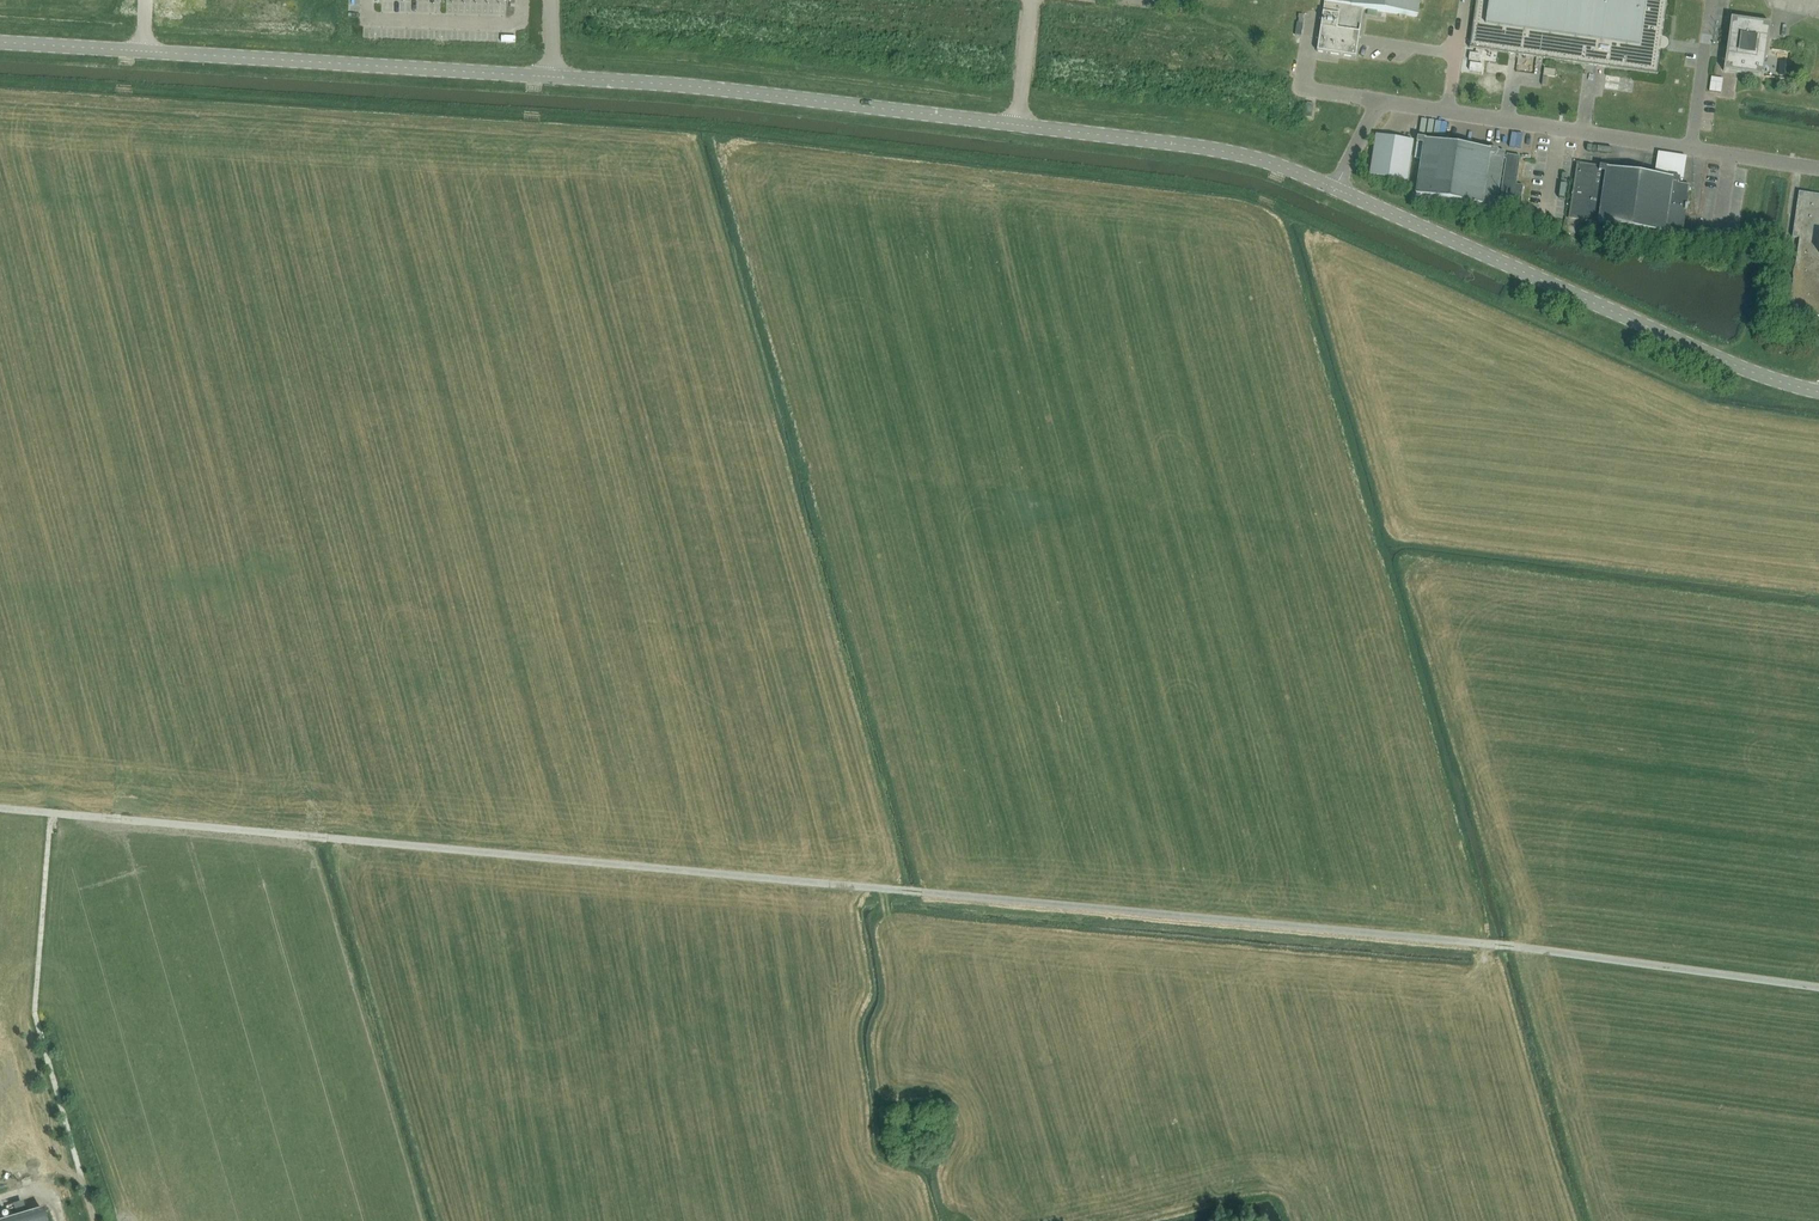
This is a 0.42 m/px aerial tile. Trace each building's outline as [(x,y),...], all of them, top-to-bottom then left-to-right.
[(1317,51),(1355,57),(1360,27),(1357,27),(1358,22),(1354,22),(1356,8),(1417,17),(1419,0),(1324,0),(1317,51)] [(1472,25),(1471,32),(1470,41),(1469,45),(1469,48),(1509,53),(1518,55),(1536,57),(1545,59),(1584,64),(1606,67),(1658,74),(1659,66),(1655,65),(1657,49),(1658,47),(1661,48),(1662,40),(1659,40),(1659,38),(1662,17),(1662,14),(1666,15),(1666,14),(1668,0),(1475,0),(1472,25)] [(1770,24),(1731,18),(1726,49),(1730,50),(1728,58),(1725,57),(1723,71),(1763,76),(1770,24)] [(1295,35),(1301,36),(1303,24),(1296,23),(1295,35)] [(1475,54),(1469,53),(1468,60),(1470,60),(1479,62),(1480,55),(1475,54)] [(1469,70),(1481,72),(1483,65),(1470,63),(1469,70)] [(1556,70),(1544,69),(1543,76),(1555,77),(1556,70)] [(1711,77),(1709,91),(1721,93),(1723,79),(1711,77)] [(1314,105),(1314,104),(1307,103),(1305,114),(1304,117),(1306,117),(1311,118),(1314,105)] [(1413,141),(1380,136),(1376,135),(1370,175),(1407,181),(1413,141)] [(1520,158),(1512,156),(1505,155),(1505,156),(1503,156),(1504,152),(1497,151),(1489,149),(1488,150),(1425,140),(1426,139),(1417,138),(1415,151),(1414,158),(1421,160),(1416,195),(1434,198),(1433,202),(1439,203),(1439,199),(1481,206),(1481,205),(1496,208),(1503,160),(1505,160),(1499,196),(1514,199),(1520,158)] [(1689,186),(1680,184),(1678,184),(1679,179),(1671,177),(1671,179),(1608,169),(1608,168),(1599,166),(1599,167),(1577,163),(1569,219),(1664,234),(1664,229),(1682,232),(1685,212),(1686,212),(1687,206),(1686,206),(1689,186)] [(1798,192),(1792,237),(1799,238),(1795,266),(1794,269),(1793,271),(1792,275),(1792,277),(1793,279),(1788,312),(1818,316),(1818,195),(1798,192)] [(41,1210),(3,1220),(45,1220),(41,1210)]
